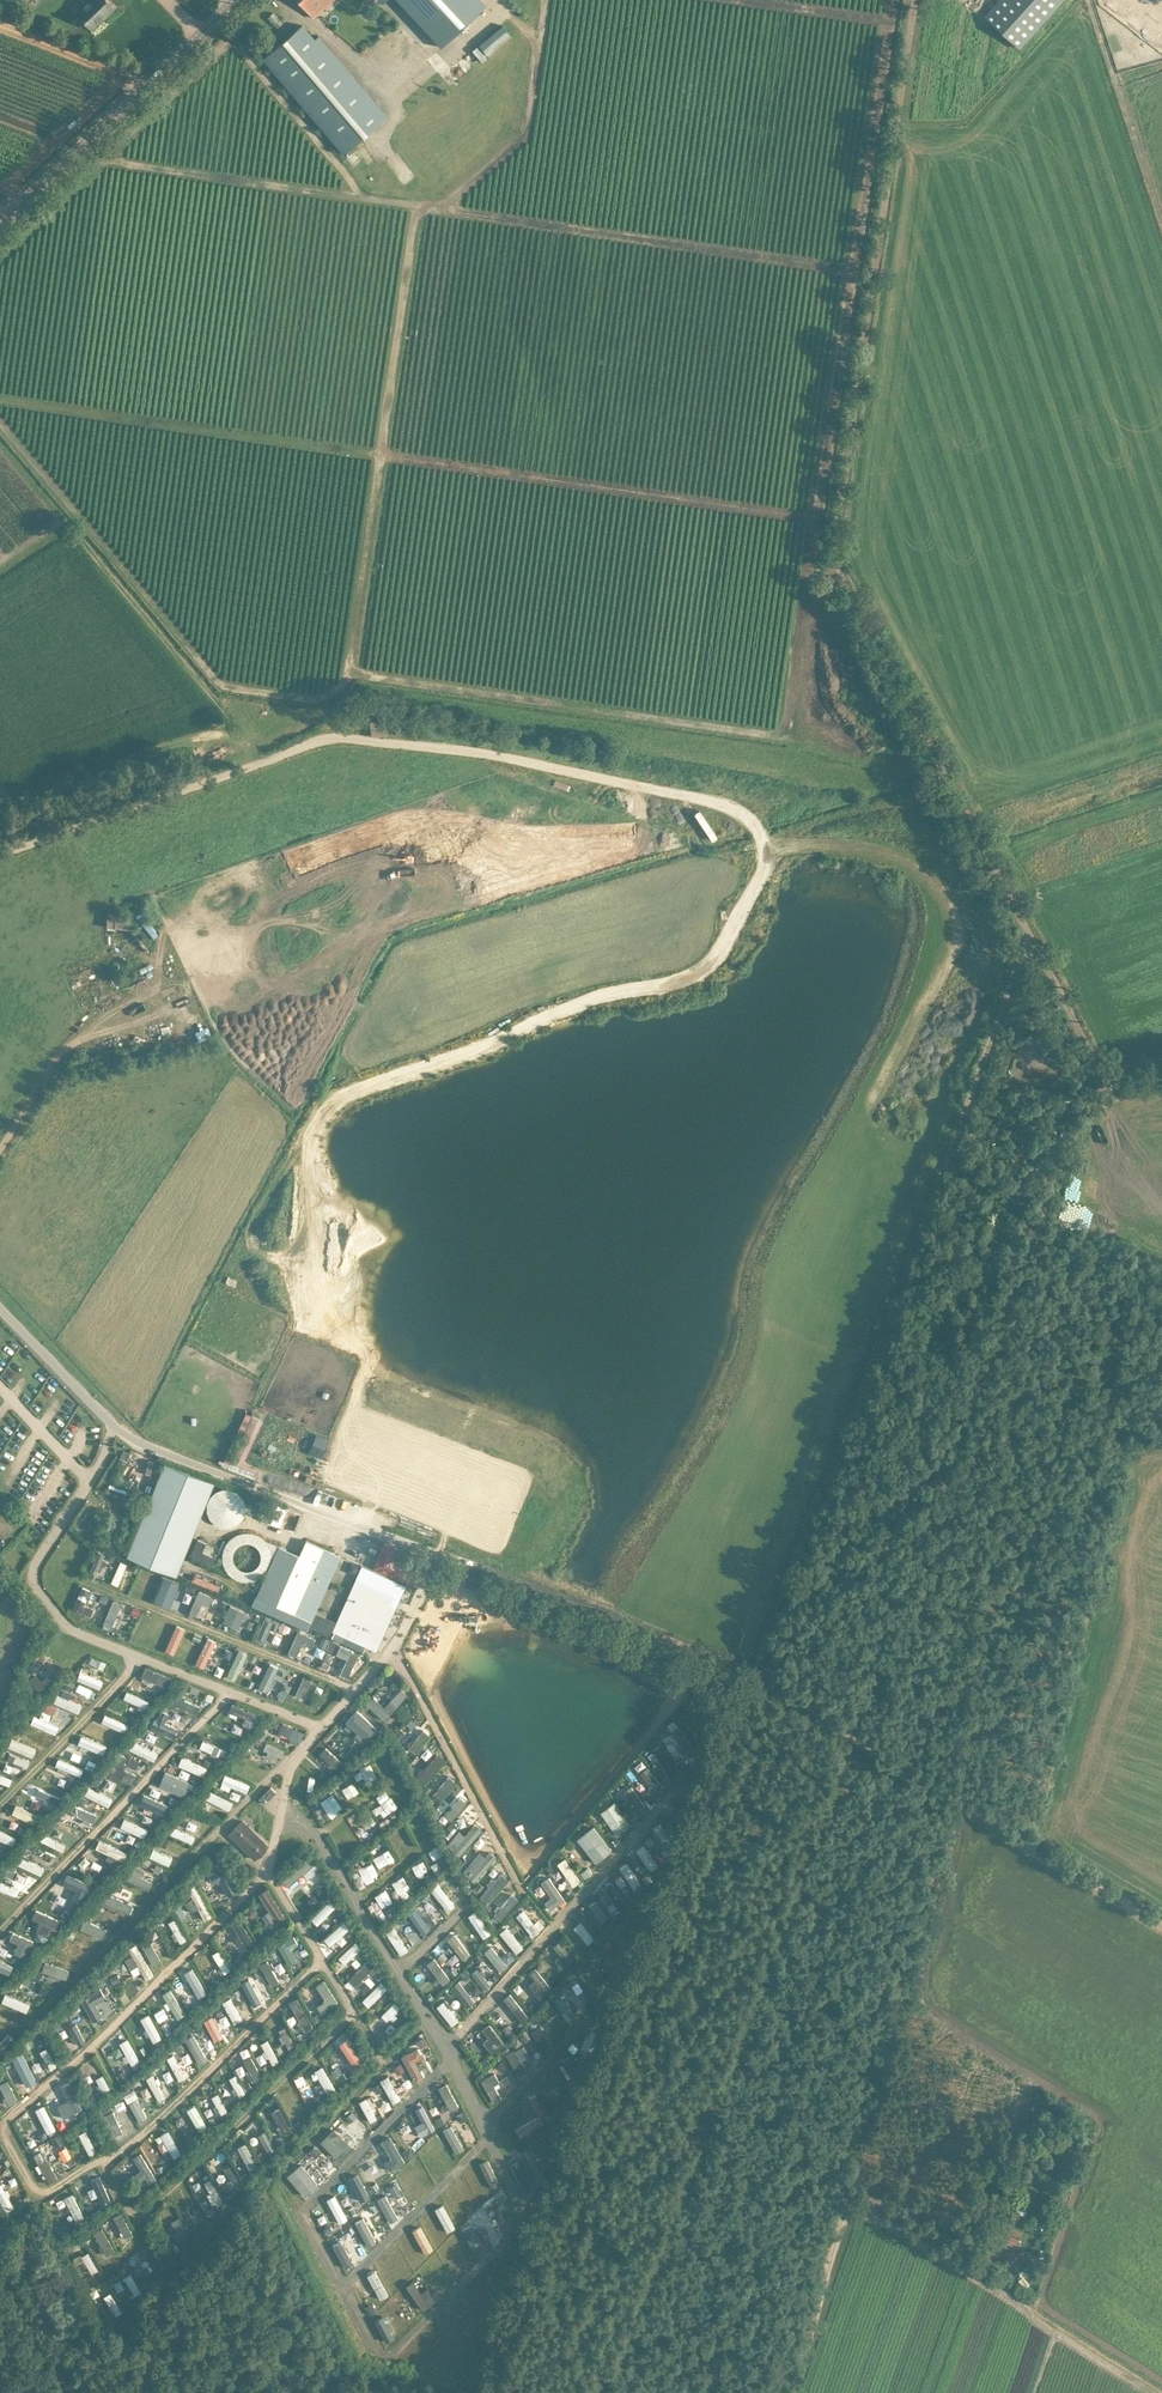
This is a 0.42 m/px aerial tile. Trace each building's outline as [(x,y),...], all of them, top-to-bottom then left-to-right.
[(78,13),(92,28),(104,17),(114,8),(107,0),(91,0),(78,13)] [(314,17),(320,11),(311,0),(297,0),(314,17)] [(441,46),(486,5),(485,4),(481,0),(398,0),(441,46)] [(1019,49),(1062,0),(997,0),(982,16),(1019,49)] [(278,15),(271,21),(280,31),(287,25),(278,15)] [(502,25),(479,44),(488,55),(488,56),(512,36),(503,25),(502,25)] [(263,59),(342,152),(350,145),(353,143),(386,115),(319,35),(314,39),(310,35),(302,26),(263,59)] [(314,860),(315,848),(291,845),(290,858),(314,860)] [(158,938),(162,935),(146,915),(142,918),(158,938)] [(130,919),(121,918),(122,917),(108,916),(107,926),(121,928),(129,928),(130,919)] [(92,973),(81,976),(84,986),(94,983),(92,973)] [(183,1027),(179,1015),(172,1017),(175,1029),(183,1027)] [(945,1216),(944,1221),(951,1227),(959,1228),(960,1218),(945,1216)] [(930,1324),(939,1332),(952,1317),(943,1309),(930,1324)] [(248,1468),(265,1420),(248,1414),(231,1462),(248,1468)] [(316,1435),(309,1453),(318,1456),(325,1438),(316,1435)] [(165,1462),(127,1556),(177,1576),(215,1483),(165,1462)] [(8,1469),(24,1487),(30,1482),(14,1464),(8,1469)] [(484,1497),(492,1478),(483,1473),(474,1492),(484,1497)] [(243,1496),(238,1492),(238,1491),(237,1491),(231,1489),(231,1488),(223,1488),(217,1491),(216,1491),(211,1496),(211,1497),(208,1503),(208,1511),(210,1518),(216,1523),(222,1526),(231,1527),(231,1526),(238,1523),(243,1518),(246,1512),(246,1511),(246,1504),(243,1497),(243,1496)] [(40,1491),(34,1496),(50,1515),(56,1509),(40,1491)] [(258,1514),(263,1516),(262,1518),(281,1526),(288,1507),(264,1498),(263,1501),(258,1514)] [(198,1538),(191,1555),(215,1566),(218,1558),(203,1551),(207,1542),(198,1538)] [(279,1545),(259,1588),(267,1592),(263,1599),(310,1620),(307,1625),(329,1635),(331,1629),(365,1645),(376,1650),(406,1584),(362,1565),(335,1625),(333,1625),(335,1621),(315,1611),(340,1555),(306,1540),(300,1555),(286,1549),(279,1545)] [(380,1554),(374,1567),(412,1584),(418,1570),(393,1559),(397,1549),(385,1543),(380,1554)] [(102,1553),(96,1574),(104,1576),(110,1556),(102,1553)] [(466,1576),(458,1573),(454,1572),(448,1569),(442,1584),(453,1588),(460,1590),(466,1576)] [(87,1589),(79,1612),(96,1618),(99,1610),(90,1606),(96,1592),(87,1589)] [(201,1620),(210,1598),(203,1595),(194,1617),(201,1620)] [(136,1637),(144,1611),(135,1608),(127,1634),(136,1637)] [(234,1612),(233,1627),(247,1629),(248,1613),(234,1612)] [(147,1635),(155,1636),(158,1618),(150,1617),(147,1635)] [(269,1646),(279,1627),(271,1622),(260,1641),(269,1646)] [(303,1633),(293,1654),(302,1659),(313,1638),(303,1633)] [(195,1635),(194,1653),(203,1653),(204,1635),(195,1635)] [(750,1658),(759,1661),(766,1643),(757,1640),(750,1658)] [(215,1659),(223,1660),(226,1645),(219,1644),(215,1659)] [(350,1661),(343,1676),(352,1680),(363,1656),(345,1647),(340,1656),(350,1661)] [(264,1681),(272,1664),(264,1660),(256,1678),(264,1681)] [(46,1694),(64,1676),(58,1670),(47,1682),(40,1675),(33,1681),(46,1694)] [(149,1670),(147,1678),(154,1680),(153,1685),(175,1690),(178,1677),(149,1670)] [(315,1699),(316,1679),(304,1679),(303,1699),(315,1699)] [(158,1703),(162,1696),(139,1686),(136,1693),(158,1703)] [(389,1708),(379,1698),(371,1706),(389,1722),(413,1697),(406,1690),(389,1708)] [(182,1696),(178,1705),(200,1716),(204,1707),(182,1696)] [(64,1710),(81,1719),(85,1712),(68,1704),(64,1710)] [(183,1729),(170,1724),(174,1714),(164,1710),(156,1731),(179,1740),(183,1729)] [(183,1723),(186,1716),(179,1713),(176,1721),(183,1723)] [(126,1736),(128,1728),(107,1723),(105,1731),(126,1736)] [(691,1762),(702,1754),(683,1727),(676,1732),(686,1746),(682,1749),(691,1762)] [(413,1746),(419,1753),(436,1738),(430,1731),(413,1746)] [(17,1733),(11,1746),(19,1750),(25,1736),(17,1733)] [(28,1736),(24,1744),(47,1754),(51,1746),(28,1736)] [(93,1738),(90,1747),(110,1755),(113,1747),(93,1738)] [(146,1747),(166,1753),(169,1745),(149,1739),(146,1747)] [(664,1745),(655,1752),(677,1779),(686,1772),(664,1745)] [(33,1770),(36,1763),(15,1754),(9,1768),(23,1773),(25,1767),(33,1770)] [(138,1773),(143,1764),(122,1754),(112,1774),(137,1786),(142,1775),(138,1773)] [(338,1770),(344,1763),(335,1754),(328,1761),(338,1770)] [(442,1756),(420,1779),(428,1787),(450,1763),(442,1756)] [(183,1768),(208,1778),(212,1768),(186,1758),(183,1768)] [(394,1758),(383,1758),(383,1768),(394,1769),(394,1758)] [(269,1776),(272,1768),(252,1760),(249,1767),(269,1776)] [(363,1770),(370,1785),(381,1780),(375,1764),(363,1770)] [(642,1776),(660,1796),(669,1789),(650,1768),(642,1776)] [(16,1787),(18,1778),(0,1774),(0,1783),(16,1787)] [(230,1775),(226,1785),(252,1795),(256,1785),(230,1775)] [(453,1776),(437,1796),(445,1802),(460,1782),(453,1776)] [(199,1778),(197,1787),(203,1788),(205,1780),(199,1778)] [(352,1800),(363,1793),(356,1783),(346,1790),(352,1800)] [(260,1799),(264,1803),(276,1791),(270,1786),(264,1793),(260,1799)] [(637,1787),(627,1792),(640,1815),(650,1810),(637,1787)] [(33,1788),(32,1796),(48,1799),(49,1790),(33,1788)] [(152,1801),(176,1813),(181,1802),(158,1790),(152,1801)] [(117,1806),(120,1799),(101,1791),(98,1798),(117,1806)] [(214,1792),(209,1800),(234,1812),(238,1804),(214,1792)] [(50,1794),(48,1800),(60,1805),(63,1799),(50,1794)] [(449,1827),(473,1805),(464,1795),(448,1808),(447,1807),(438,1815),(449,1827)] [(604,1813),(621,1839),(636,1829),(619,1803),(604,1813)] [(79,1805),(75,1814),(99,1826),(103,1817),(79,1805)] [(17,1815),(39,1825),(43,1816),(20,1807),(17,1815)] [(256,1860),(268,1847),(269,1846),(264,1841),(243,1820),(229,1834),(256,1860)] [(657,1828),(669,1850),(677,1846),(665,1824),(657,1828)] [(463,1857),(487,1831),(480,1825),(469,1837),(464,1832),(451,1846),(463,1857)] [(597,1827),(580,1841),(601,1865),(618,1851),(597,1827)] [(348,1832),(357,1845),(363,1841),(354,1828),(348,1832)] [(21,1839),(0,1829),(0,1839),(18,1847),(21,1839)] [(175,1836),(197,1845),(200,1837),(178,1829),(175,1836)] [(52,1834),(48,1841),(67,1852),(71,1845),(52,1834)] [(484,1850),(489,1843),(484,1839),(479,1846),(484,1850)] [(101,1851),(130,1861),(133,1853),(103,1843),(101,1851)] [(437,1863),(450,1855),(444,1846),(431,1854),(437,1863)] [(638,1854),(656,1872),(663,1865),(645,1847),(638,1854)] [(489,1848),(467,1875),(478,1884),(500,1857),(489,1848)] [(158,1850),(154,1859),(174,1867),(177,1858),(158,1850)] [(26,1858),(22,1866),(46,1877),(50,1870),(26,1858)] [(575,1888),(584,1883),(571,1859),(562,1863),(575,1888)] [(220,1873),(212,1876),(224,1902),(242,1893),(227,1861),(216,1866),(220,1873)] [(435,1881),(431,1874),(433,1873),(427,1862),(416,1868),(426,1886),(435,1881)] [(631,1864),(624,1869),(638,1889),(645,1884),(631,1864)] [(587,1880),(596,1875),(592,1868),(583,1874),(587,1880)] [(505,1873),(484,1896),(491,1903),(513,1881),(505,1873)] [(135,1875),(133,1882),(156,1890),(158,1882),(135,1875)] [(32,1886),(33,1876),(21,1876),(21,1885),(32,1886)] [(94,1894),(98,1886),(77,1878),(74,1886),(94,1894)] [(555,1899),(548,1904),(555,1914),(571,1903),(553,1878),(545,1883),(555,1899)] [(19,1896),(22,1890),(5,1882),(2,1889),(19,1896)] [(455,1908),(462,1905),(452,1882),(445,1885),(455,1908)] [(615,1882),(607,1888),(614,1897),(611,1899),(620,1913),(631,1906),(615,1882)] [(315,1885),(315,1902),(321,1902),(321,1894),(327,1893),(327,1885),(315,1885)] [(284,1930),(294,1924),(273,1890),(263,1896),(276,1918),(277,1918),(284,1930)] [(515,1894),(497,1917),(505,1923),(523,1901),(515,1894)] [(75,1910),(78,1903),(65,1897),(61,1904),(75,1910)] [(334,1901),(316,1921),(322,1927),(341,1907),(334,1901)] [(600,1901),(593,1906),(605,1927),(613,1922),(600,1901)] [(42,1934),(60,1938),(64,1918),(38,1913),(37,1921),(44,1922),(42,1934)] [(536,1937),(544,1931),(529,1914),(522,1920),(536,1937)] [(483,1915),(476,1920),(488,1938),(495,1933),(483,1915)] [(111,1938),(116,1928),(94,1918),(89,1929),(111,1938)] [(180,1920),(173,1924),(184,1946),(192,1942),(180,1920)] [(575,1926),(590,1945),(598,1939),(582,1920),(575,1926)] [(252,1952),(261,1946),(245,1921),(236,1926),(252,1952)] [(338,1952),(352,1939),(348,1935),(355,1929),(348,1922),(328,1941),(338,1952)] [(520,1956),(528,1950),(511,1928),(504,1934),(520,1956)] [(267,1931),(260,1935),(264,1943),(271,1939),(267,1931)] [(14,1941),(23,1945),(19,1954),(31,1959),(39,1943),(17,1934),(14,1941)] [(528,1947),(535,1942),(530,1936),(524,1940),(528,1947)] [(299,1937),(282,1946),(293,1966),(301,1962),(295,1949),(303,1945),(299,1937)] [(168,1961),(176,1956),(165,1941),(157,1946),(168,1961)] [(362,1942),(342,1960),(349,1966),(368,1948),(362,1942)] [(563,1942),(556,1948),(564,1957),(559,1961),(569,1972),(580,1963),(563,1942)] [(141,1946),(133,1950),(137,1957),(130,1960),(137,1974),(135,1975),(141,1987),(158,1979),(141,1946)] [(450,1947),(441,1954),(456,1976),(466,1970),(450,1947)] [(488,1953),(503,1975),(512,1969),(497,1947),(488,1953)] [(617,1975),(606,1951),(598,1955),(609,1978),(617,1975)] [(217,1955),(227,1976),(234,1973),(224,1952),(217,1955)] [(479,1970),(486,1961),(481,1957),(474,1965),(479,1970)] [(358,1995),(370,1983),(375,1987),(387,1973),(373,1960),(348,1986),(358,1995)] [(266,1978),(271,1977),(275,1987),(283,1984),(274,1961),(262,1966),(266,1978)] [(51,1963),(47,1971),(70,1981),(74,1973),(51,1963)] [(428,1967),(437,1992),(445,1989),(437,1964),(428,1967)] [(483,1968),(474,1976),(488,1992),(497,1984),(483,1968)] [(256,1981),(263,1977),(260,1970),(253,1974),(256,1981)] [(451,1985),(457,1982),(452,1974),(446,1978),(451,1985)] [(590,1974),(584,1977),(594,1997),(601,1993),(590,1974)] [(122,1976),(115,1978),(118,1986),(125,1984),(122,1976)] [(258,2009),(266,2005),(254,1980),(245,1984),(258,2009)] [(330,2002),(321,2008),(327,2016),(343,2005),(328,1981),(320,1987),(330,2002)] [(455,1987),(471,2010),(479,2004),(463,1981),(455,1987)] [(385,1983),(366,2002),(373,2009),(392,1990),(385,1983)] [(580,2016),(588,2010),(571,1986),(563,1992),(580,2016)] [(193,1990),(186,1992),(192,2010),(200,2007),(193,1990)] [(115,1991),(108,1994),(116,2013),(123,2010),(115,1991)] [(5,1996),(2,2004),(22,2011),(25,2002),(5,1996)] [(509,2001),(525,2023),(533,2017),(517,1996),(509,2001)] [(227,2003),(241,2031),(249,2027),(235,1999),(227,2003)] [(292,2004),(309,2036),(319,2030),(302,1999),(292,2004)] [(455,2028),(462,2023),(448,2002),(441,2007),(455,2028)] [(97,2032),(106,2028),(96,2003),(87,2007),(97,2032)] [(385,2017),(391,2023),(405,2009),(398,2003),(385,2017)] [(229,2038),(237,2035),(224,2005),(216,2008),(229,2038)] [(245,2014),(253,2021),(258,2016),(250,2009),(245,2014)] [(551,2015),(561,2033),(568,2029),(558,2011),(551,2015)] [(219,2045),(228,2040),(217,2018),(209,2022),(219,2045)] [(382,2019),(374,2028),(381,2034),(388,2025),(382,2019)] [(539,2022),(532,2025),(544,2052),(551,2049),(539,2022)] [(72,2029),(83,2049),(90,2045),(80,2025),(72,2029)] [(498,2057),(510,2046),(492,2025),(480,2036),(498,2057)] [(207,2040),(211,2038),(205,2028),(198,2032),(209,2053),(213,2050),(207,2040)] [(289,2029),(282,2033),(293,2051),(299,2047),(289,2029)] [(9,2037),(3,2031),(0,2034),(0,2045),(9,2037)] [(379,2038),(384,2043),(390,2036),(385,2031),(379,2038)] [(596,2055),(602,2037),(595,2034),(589,2053),(596,2055)] [(190,2041),(203,2066),(211,2062),(198,2036),(190,2041)] [(272,2042),(265,2045),(276,2068),(283,2064),(272,2042)] [(360,2068),(366,2065),(354,2042),(347,2046),(360,2068)] [(526,2044),(509,2057),(525,2078),(532,2073),(524,2063),(534,2055),(526,2044)] [(185,2067),(195,2063),(187,2045),(177,2049),(185,2067)] [(51,2050),(44,2053),(55,2072),(62,2068),(51,2050)] [(124,2079),(133,2074),(120,2052),(112,2056),(124,2079)] [(183,2084),(190,2080),(178,2056),(171,2060),(183,2084)] [(21,2079),(18,2068),(22,2067),(20,2057),(8,2060),(13,2081),(21,2079)] [(256,2057),(248,2061),(258,2085),(266,2082),(256,2057)] [(560,2066),(574,2086),(585,2079),(571,2058),(560,2066)] [(17,2083),(22,2095),(42,2087),(32,2062),(22,2066),(27,2079),(17,2083)] [(329,2069),(339,2087),(348,2083),(338,2064),(329,2069)] [(0,2076),(0,2086),(10,2082),(7,2073),(0,2076)] [(317,2098),(321,2105),(331,2100),(319,2075),(307,2081),(311,2089),(306,2091),(311,2101),(317,2098)] [(93,2076),(87,2080),(91,2087),(97,2083),(93,2076)] [(150,2080),(163,2104),(170,2100),(157,2076),(150,2080)] [(107,2077),(99,2081),(106,2095),(114,2091),(107,2077)] [(241,2077),(234,2079),(242,2099),(249,2096),(241,2077)] [(495,2106),(504,2102),(494,2077),(485,2081),(495,2106)] [(11,2082),(1,2088),(13,2109),(23,2103),(11,2082)] [(66,2086),(77,2118),(86,2114),(74,2083),(66,2086)] [(538,2093),(532,2097),(542,2114),(548,2111),(538,2093)] [(226,2119),(233,2116),(223,2095),(216,2098),(226,2119)] [(300,2115),(295,2117),(299,2125),(314,2118),(303,2095),(292,2100),(300,2115)] [(53,2105),(46,2108),(53,2121),(52,2122),(56,2130),(64,2126),(53,2105)] [(202,2134),(211,2130),(200,2107),(190,2111),(202,2134)] [(282,2108),(273,2115),(289,2137),(299,2131),(282,2108)] [(32,2149),(43,2144),(33,2120),(21,2124),(32,2149)] [(90,2131),(83,2135),(94,2157),(101,2154),(90,2131)] [(172,2131),(163,2137),(178,2160),(187,2154),(172,2131)] [(271,2135),(263,2140),(272,2156),(280,2152),(271,2135)] [(196,2136),(188,2142),(191,2147),(200,2141),(196,2136)] [(284,2137),(277,2141),(280,2148),(288,2144),(284,2137)] [(254,2173),(262,2169),(250,2144),(242,2147),(254,2173)] [(47,2152),(37,2157),(53,2184),(63,2179),(47,2152)] [(143,2173),(144,2173),(149,2188),(159,2184),(149,2153),(138,2156),(143,2173)] [(226,2170),(237,2192),(246,2187),(234,2166),(226,2170)] [(105,2177),(94,2181),(103,2206),(114,2202),(105,2177)] [(219,2208),(228,2203),(216,2179),(208,2183),(213,2194),(212,2195),(219,2208)] [(6,2184),(0,2187),(0,2194),(11,2214),(21,2209),(6,2184)] [(68,2198),(79,2222),(88,2219),(77,2194),(68,2198)] [(200,2200),(193,2204),(203,2225),(211,2221),(200,2200)] [(130,2240),(138,2236),(125,2213),(117,2217),(130,2240)] [(174,2223),(184,2242),(194,2236),(184,2218),(174,2223)] [(1009,2224),(1009,2225),(1000,2222),(998,2227),(1006,2230),(1004,2238),(1017,2243),(1022,2229),(1009,2224)] [(97,2232),(111,2257),(119,2253),(106,2228),(97,2232)] [(146,2250),(158,2276),(168,2272),(156,2246),(146,2250)] [(93,2252),(84,2257),(93,2275),(102,2271),(93,2252)] [(134,2274),(128,2278),(140,2299),(147,2295),(134,2274)] [(115,2293),(106,2298),(115,2319),(125,2314),(115,2293)] [(130,2299),(125,2305),(131,2311),(137,2305),(130,2299)]
